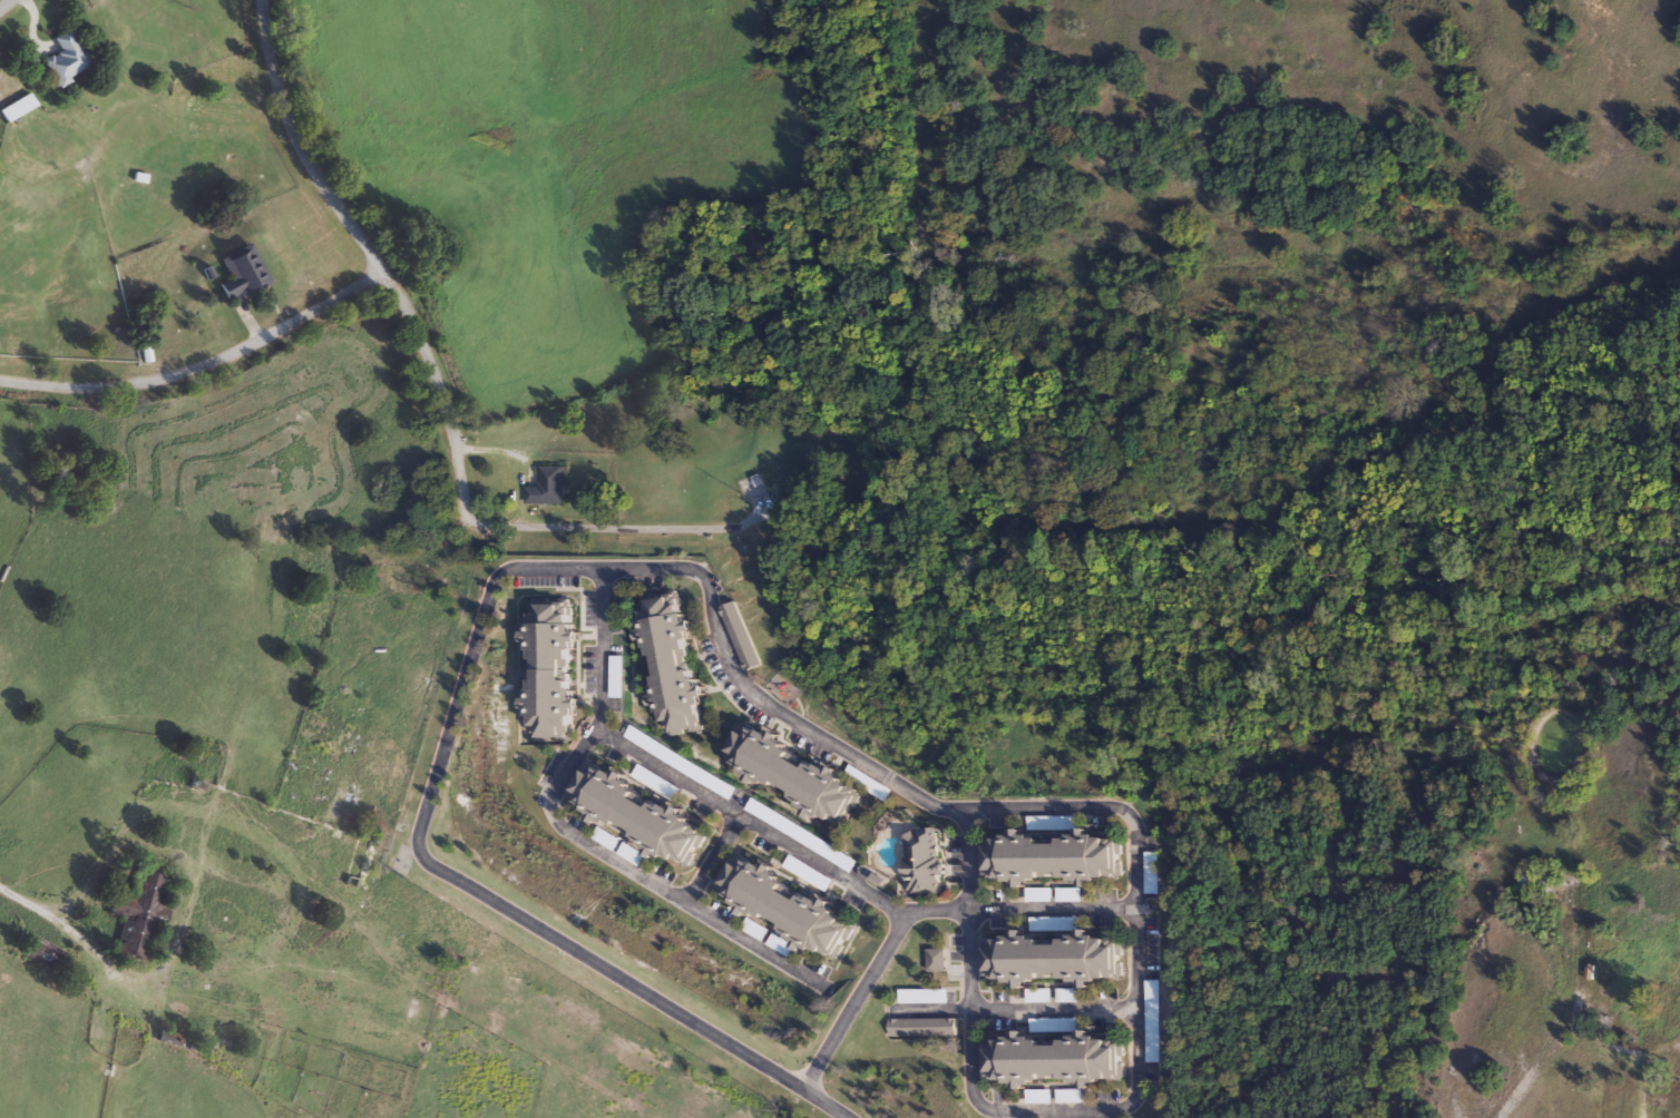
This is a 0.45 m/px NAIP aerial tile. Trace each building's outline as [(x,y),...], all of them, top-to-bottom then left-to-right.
[(48,39),(65,31),(84,70),(52,86),(40,60),(56,52),(48,39)] [(3,124),(0,118),(0,110),(23,95),(31,106),(3,124)] [(244,245),(264,283),(223,304),(213,286),(224,281),(214,261),(244,245)] [(537,468),(561,468),(561,504),(524,504),(524,488),(537,488),(537,468)] [(690,606),(697,729),(660,732),(658,706),(645,707),(641,643),(636,643),(633,600),(663,598),(663,607),(690,606)] [(759,665),(742,671),(717,609),(734,602),(759,665)] [(557,742),(527,742),(527,605),(557,605),(557,742)] [(744,719),(852,795),(827,833),(719,757),(744,719)] [(691,866),(645,855),(646,847),(617,826),(606,823),(600,820),(598,818),(572,800),(574,788),(589,767),(616,774),(661,806),(674,810),(709,835),(706,844),(691,866)] [(1114,881),(976,881),(976,840),(1114,838),(1114,881)] [(831,961),(717,900),(739,860),(852,921),(831,961)] [(800,866),(826,883),(820,892),(794,874),(800,866)] [(977,940),(1119,941),(1119,983),(977,982),(977,940)] [(1673,961),(1668,982),(1679,985),(1679,962),(1673,961)] [(895,991),(944,991),(944,1004),(895,1004),(895,991)] [(954,1038),(886,1038),(886,1020),(954,1020),(954,1038)] [(1124,1083),(980,1085),(980,1052),(986,1052),(986,1041),(1124,1040),(1124,1083)]
